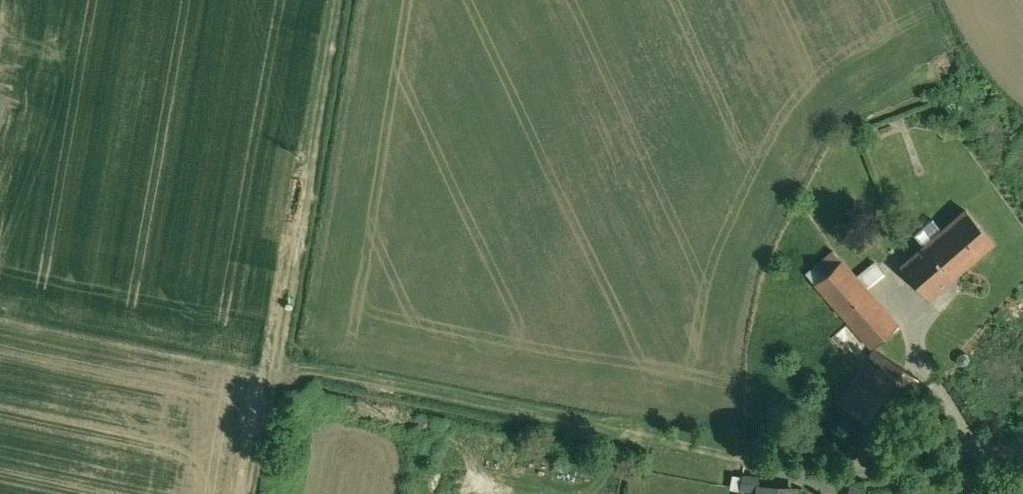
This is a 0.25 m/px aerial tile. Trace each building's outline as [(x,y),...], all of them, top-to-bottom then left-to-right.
[(966,210),(900,267),(926,297),(992,240),(966,210)] [(897,324),(841,259),(814,282),(870,347),(897,324)] [(874,349),(838,404),(879,431),(916,376),(874,349)] [(758,477),(742,476),(742,489),(758,490),(758,486),(758,477)] [(758,486),(758,490),(758,493),(797,493),(797,487),(758,486)]
